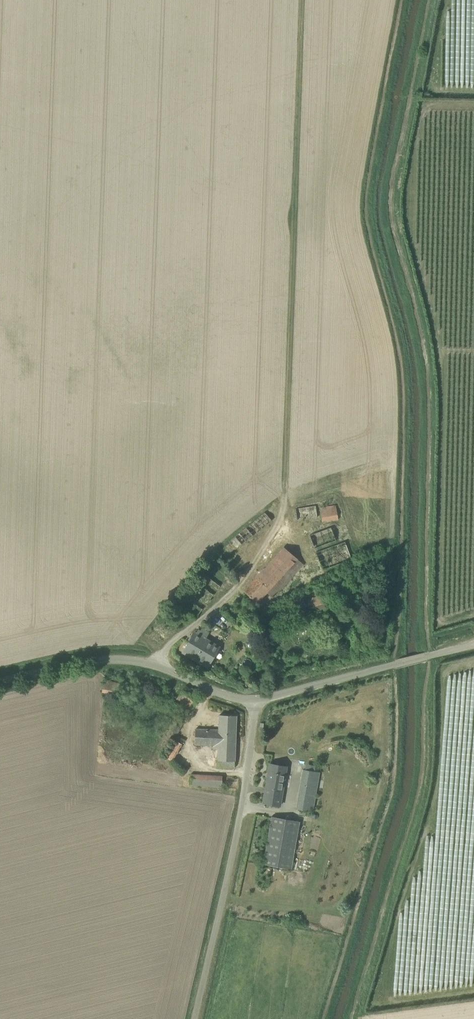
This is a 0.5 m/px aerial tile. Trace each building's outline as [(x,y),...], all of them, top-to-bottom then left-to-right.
[(322,522),(332,520),(338,519),(336,506),(320,508),(322,522)] [(336,540),(335,536),(331,527),(310,535),(315,548),(336,540)] [(323,570),(332,566),(352,559),(345,541),(316,552),(323,570)] [(272,597),(304,564),(284,547),(244,591),(257,603),(267,593),(272,597)] [(289,603),(294,613),(309,606),(304,595),(289,603)] [(309,598),(312,611),(325,608),(322,595),(309,598)] [(209,633),(201,628),(200,630),(198,629),(196,632),(195,632),(182,653),(207,667),(220,646),(206,638),(209,633)] [(128,686),(103,682),(102,689),(126,693),(128,686)] [(234,768),(237,715),(220,715),(219,730),(195,729),(195,745),(212,746),(212,749),(217,750),(216,767),(234,768)] [(168,759),(173,761),(182,744),(177,742),(168,759)] [(280,806),(287,766),(270,763),(263,803),(280,806)] [(320,772),(315,771),(305,770),(303,769),(297,809),(313,812),(320,772)] [(191,786),(224,787),(224,774),(192,774),(191,786)] [(272,817),(263,864),(291,869),(299,822),(272,817)]
